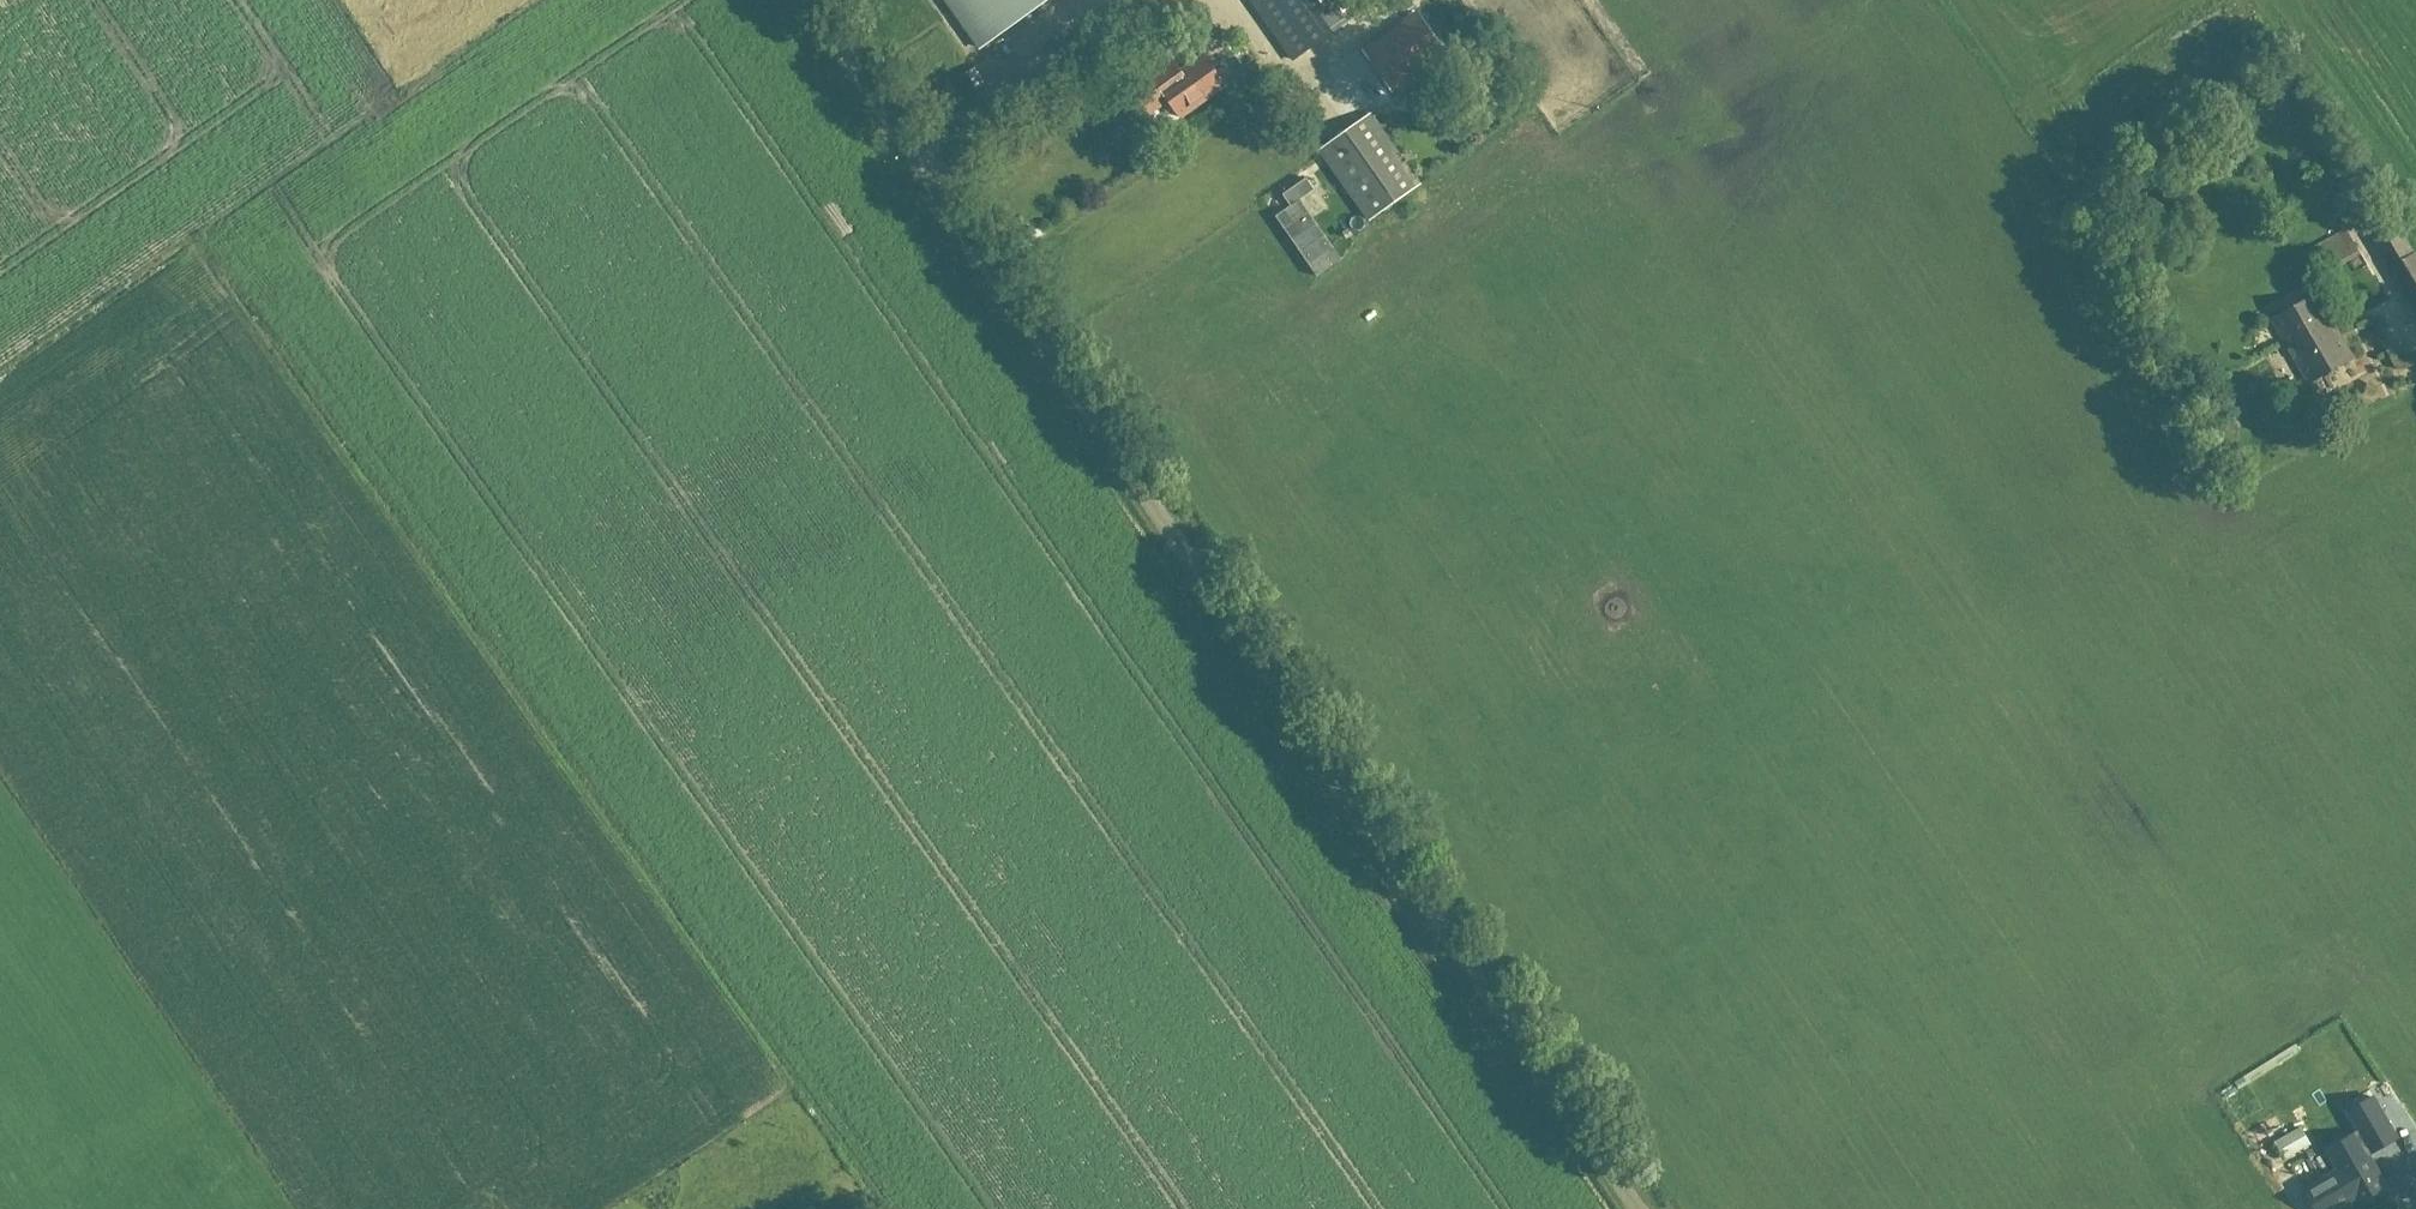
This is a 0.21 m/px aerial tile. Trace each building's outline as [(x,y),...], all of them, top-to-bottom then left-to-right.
[(979,49),(1049,0),(944,0),(979,49)] [(1293,61),(1378,0),(1249,0),(1293,61)] [(1405,24),(1356,58),(1366,72),(1369,71),(1376,81),(1374,83),(1384,97),(1418,73),(1420,72),(1419,69),(1435,57),(1410,21),(1405,24)] [(1124,95),(1142,120),(1168,102),(1180,119),(1225,87),(1204,57),(1181,73),(1172,60),(1124,95)] [(1419,186),(1370,116),(1319,152),(1369,222),(1419,186)] [(2389,270),(2415,316),(2415,258),(2414,255),(2389,270)] [(2352,361),(2353,360),(2316,294),(2270,320),(2308,386),(2309,385),(2352,361)] [(2372,1099),(2347,1114),(2371,1155),(2396,1141),(2372,1099)] [(2308,1145),(2299,1129),(2274,1143),(2283,1160),(2308,1145)] [(2363,1151),(2354,1135),(2337,1145),(2346,1161),(2336,1166),(2338,1171),(2303,1191),(2313,1208),(2340,1208),(2355,1200),(2358,1204),(2385,1189),(2363,1151)] [(2410,1184),(2415,1172),(2415,1161),(2391,1148),(2380,1169),(2410,1184)]
